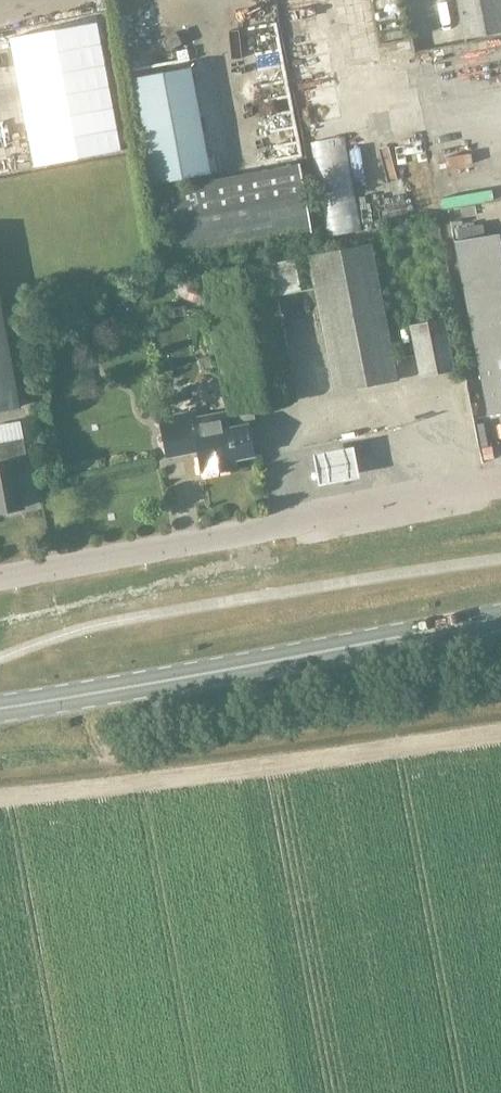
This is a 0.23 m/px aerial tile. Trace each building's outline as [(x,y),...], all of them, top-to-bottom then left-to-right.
[(500,33),(500,4),(500,0),(455,0),(463,40),(500,33)] [(220,37),(246,133),(287,122),(261,26),(220,37)] [(95,28),(13,44),(35,164),(119,151),(95,28)] [(133,78),(153,185),(209,174),(189,67),(133,78)] [(356,226),(339,142),(309,148),(327,232),(356,226)] [(159,190),(171,254),(310,228),(298,163),(159,190)] [(400,207),(418,208),(419,175),(401,174),(400,207)] [(488,419),(500,417),(500,235),(454,244),(488,419)] [(332,393),(396,381),(370,245),(306,258),(332,393)] [(251,410),(295,401),(274,296),(298,291),(292,260),(268,265),(268,264),(203,277),(230,414),(231,414),(251,410)] [(298,299),(284,304),(290,318),(304,313),(298,299)] [(17,407),(0,317),(0,410),(17,407)] [(419,378),(452,371),(442,321),(409,328),(419,378)] [(306,370),(307,383),(296,384),(299,407),(327,403),(322,368),(306,370)] [(253,457),(247,427),(254,425),(251,410),(231,414),(234,429),(228,430),(225,414),(195,419),(194,412),(156,419),(163,459),(195,453),(199,477),(235,471),(233,462),(253,458),(253,457)] [(22,508),(15,471),(29,468),(23,439),(0,443),(0,512),(22,508)] [(350,453),(310,461),(316,492),(356,485),(350,453)]
